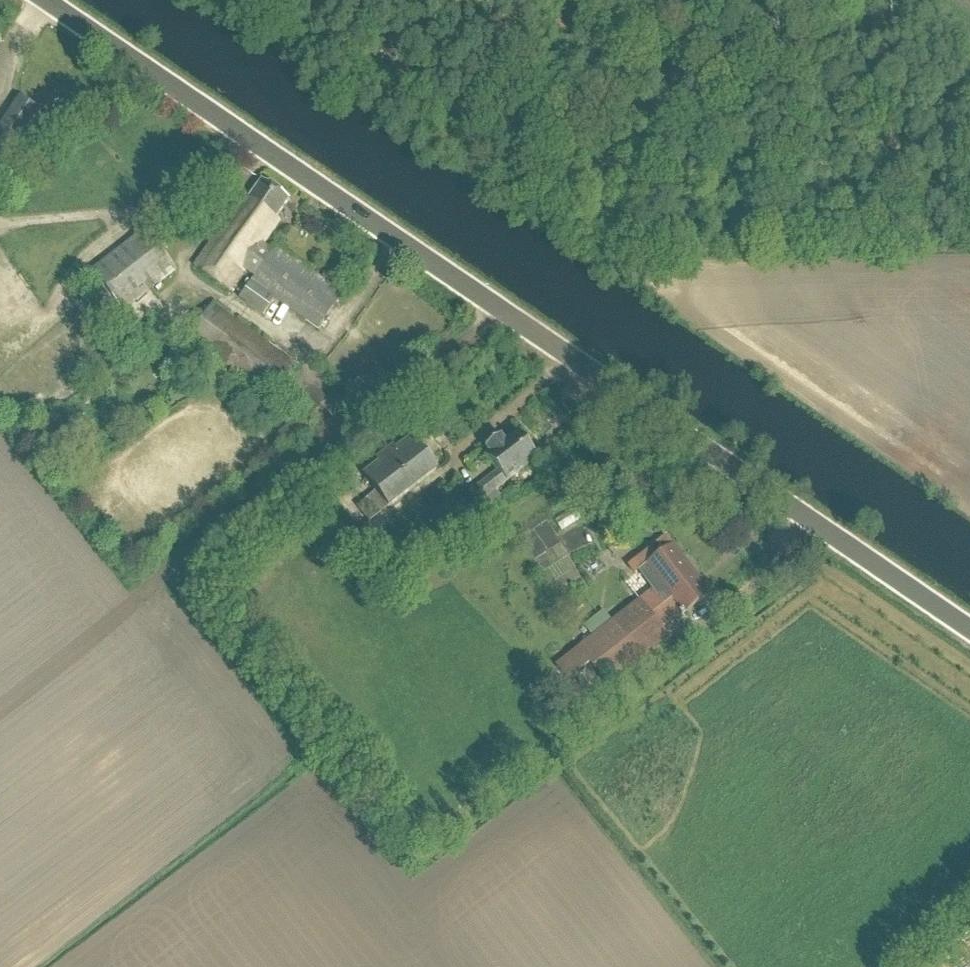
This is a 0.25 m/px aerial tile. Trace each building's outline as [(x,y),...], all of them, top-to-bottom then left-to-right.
[(47,116),(20,99),(0,129),(0,161),(12,169),(47,116)] [(289,205),(261,185),(247,204),(244,202),(194,272),(228,296),(243,275),(253,282),(240,300),(263,316),(274,301),(317,332),(341,299),(266,245),(280,226),(276,223),(289,205)] [(110,323),(177,272),(146,230),(78,281),(110,323)] [(269,397),(294,363),(214,306),(189,340),(269,397)] [(538,463),(519,437),(507,447),(502,440),(488,451),(493,458),(488,462),(496,472),(476,487),(466,494),(481,513),(500,499),(495,492),(505,485),(507,487),(538,463)] [(375,493),(356,509),(362,516),(351,525),(366,545),(379,535),(369,522),(386,509),(389,512),(436,477),(411,444),(395,455),(393,452),(377,464),(380,467),(364,479),(375,493)] [(661,633),(694,608),(697,612),(705,606),(702,602),(709,597),(665,539),(634,562),(641,572),(639,573),(654,592),(613,623),(604,612),(583,628),(592,638),(555,666),(567,682),(589,665),(607,688),(638,664),(667,642),(661,633)]
